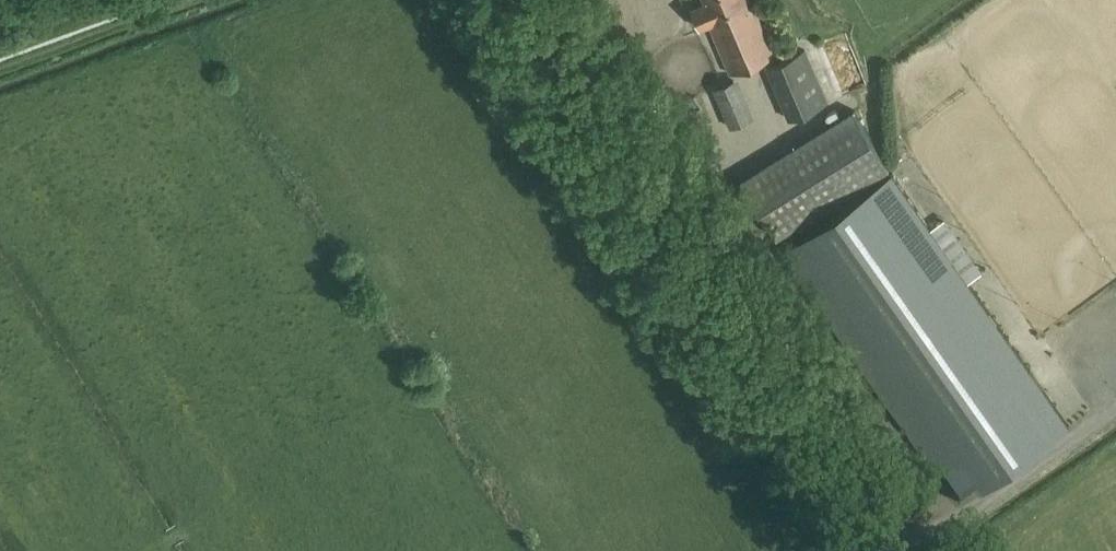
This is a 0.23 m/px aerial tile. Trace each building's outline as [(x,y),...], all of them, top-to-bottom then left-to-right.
[(752,5),(749,0),(706,0),(707,1),(693,7),(702,28),(710,24),(731,73),(776,53),(755,4),(752,5)] [(1107,1),(1115,15),(1115,0),(1109,0),(1107,1)] [(767,65),(789,118),(828,101),(806,50),(767,65)] [(714,88),(731,128),(756,117),(740,77),(714,88)] [(854,109),(742,178),(778,237),(890,168),(854,109)] [(837,211),(783,249),(871,376),(960,502),(1015,463),(1069,425),(981,299),(892,172),(837,211)]
